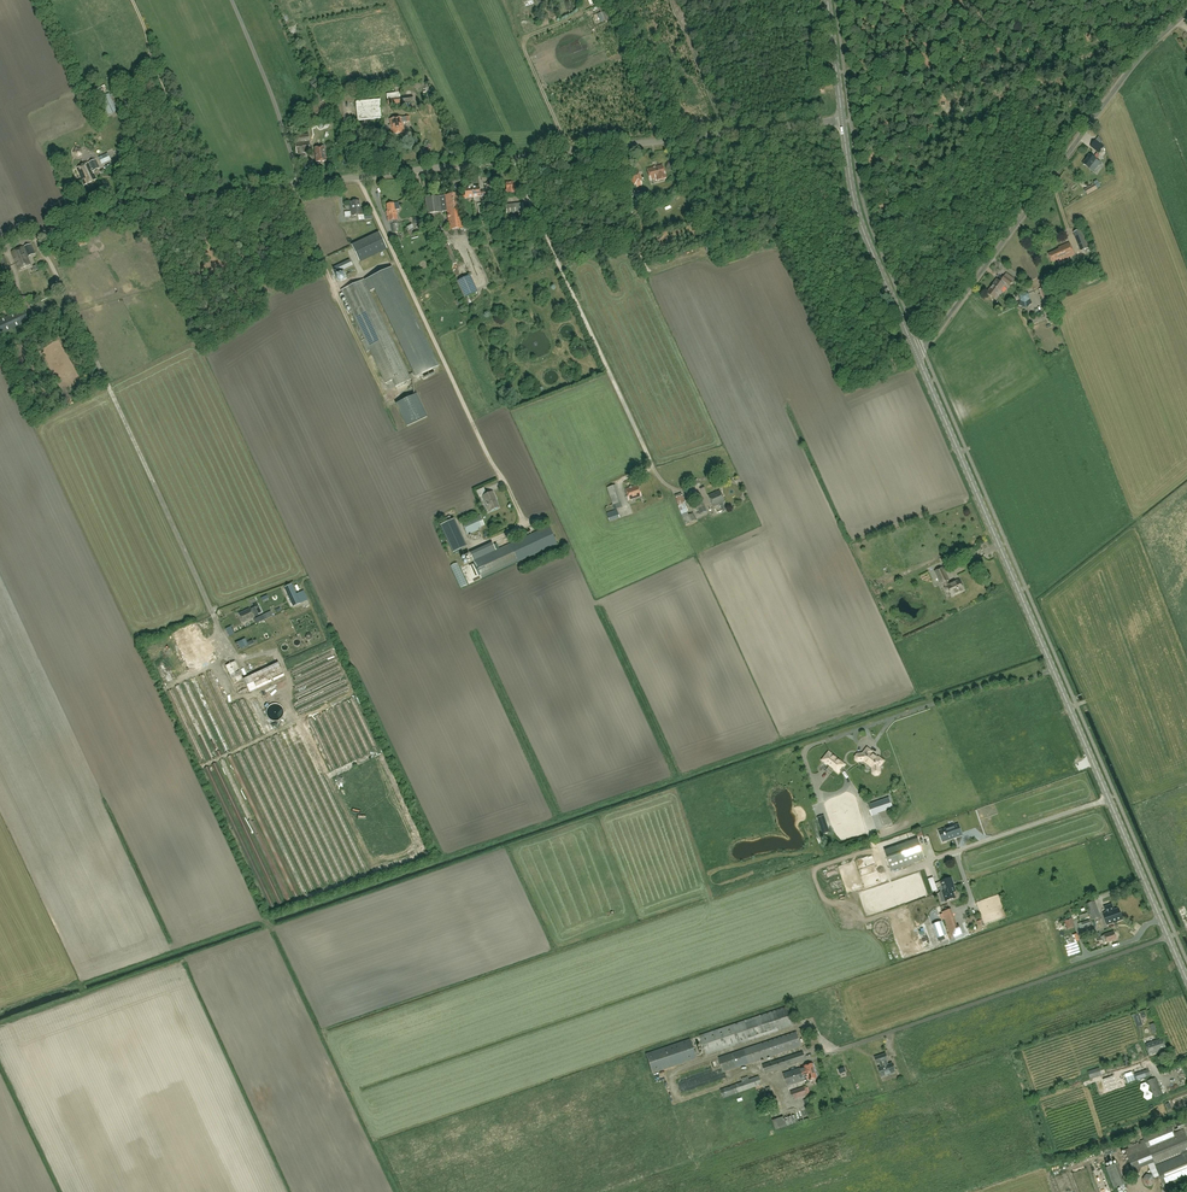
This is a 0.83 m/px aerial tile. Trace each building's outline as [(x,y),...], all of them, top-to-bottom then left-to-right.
[(600,13),(603,22),(611,19),(607,10),(604,3),(598,6),(601,12),(600,13)] [(105,85),(96,89),(99,94),(107,90),(105,85)] [(100,98),(108,115),(118,111),(110,94),(100,98)] [(412,95),(387,99),(388,104),(413,101),(412,95)] [(364,120),(364,123),(365,124),(366,125),(367,125),(368,125),(369,124),(370,124),(370,123),(370,120),(382,118),(380,99),(356,101),(358,121),(364,120)] [(409,121),(409,116),(390,119),(392,134),(404,133),(402,122),(405,122),(406,122),(409,121)] [(309,134),(308,134),(293,136),(294,143),(295,143),(297,153),(311,151),(309,134)] [(1091,147),(1099,153),(1102,155),(1105,151),(1104,146),(1096,140),(1091,147)] [(326,161),(324,147),(315,148),(316,162),(326,161)] [(76,148),(74,153),(77,157),(82,154),(81,149),(76,148)] [(99,157),(102,164),(111,160),(107,153),(99,157)] [(1090,154),(1083,164),(1090,169),(1099,156),(1096,154),(1094,157),(1090,154)] [(100,168),(96,159),(77,168),(84,185),(97,179),(94,173),(93,171),(100,168)] [(650,179),(656,178),(657,181),(666,178),(662,165),(647,169),(650,179)] [(638,171),(631,173),(634,186),(641,184),(638,171)] [(507,190),(506,190),(506,194),(516,193),(514,182),(506,183),(507,190)] [(1095,184),(1085,189),(1088,194),(1097,189),(1095,184)] [(479,186),(472,187),(473,197),(486,195),(486,191),(480,191),(479,186)] [(440,196),(425,198),(427,213),(441,212),(441,211),(447,211),(449,229),(463,228),(459,199),(473,197),(472,187),(464,188),(465,193),(459,194),(445,195),(445,196),(440,196)] [(641,189),(634,191),(637,202),(644,200),(641,189)] [(351,202),(351,206),(350,206),(351,216),(362,214),(362,208),(360,208),(359,201),(351,202)] [(399,231),(398,219),(397,215),(396,209),(399,209),(398,202),(387,204),(388,211),(386,211),(388,221),(390,221),(392,232),(399,231)] [(522,204),(507,205),(508,213),(523,211),(523,208),(523,207),(522,204)] [(326,236),(321,237),(322,246),(354,242),(352,227),(326,230),(326,236)] [(1082,229),(1074,233),(1081,249),(1089,246),(1082,229)] [(359,262),(387,249),(379,232),(351,245),(359,262)] [(87,244),(84,236),(77,239),(81,247),(87,244)] [(1059,249),(1048,254),(1052,262),(1060,259),(1060,260),(1074,254),(1069,242),(1058,247),(1059,249)] [(36,253),(31,243),(12,252),(19,269),(31,264),(28,257),(36,253)] [(448,243),(441,247),(450,266),(457,263),(448,243)] [(4,256),(0,258),(0,264),(4,274),(11,271),(4,256)] [(350,259),(333,267),(336,273),(353,265),(350,259)] [(365,281),(367,285),(366,285),(364,280),(342,290),(385,383),(393,380),(396,387),(411,379),(405,367),(369,291),(374,288),(416,377),(422,374),(424,379),(435,373),(433,369),(438,366),(392,268),(365,281)] [(341,273),(340,272),(337,273),(336,275),(335,277),(336,279),(338,281),(340,281),(342,281),(344,279),(344,278),(344,275),(343,274),(341,273)] [(1014,280),(1006,274),(1002,280),(1009,286),(1014,280)] [(457,281),(464,298),(477,292),(470,275),(457,281)] [(1001,291),(1005,286),(997,280),(988,293),(994,298),(1000,290),(1001,291)] [(1044,303),(1049,301),(1044,287),(1039,289),(1040,293),(1039,294),(1040,298),(1042,298),(1044,303)] [(1,334),(66,305),(60,292),(0,319),(0,334),(1,334)] [(1020,296),(1020,301),(1025,303),(1029,300),(1029,295),(1023,292),(1020,296)] [(400,412),(404,420),(407,426),(427,416),(424,411),(425,411),(419,399),(419,400),(417,394),(396,403),(400,412)] [(615,485),(607,488),(613,505),(621,502),(615,485)] [(625,489),(629,500),(641,496),(637,485),(625,489)] [(493,491),(483,496),(489,511),(499,507),(494,496),(495,496),(493,491)] [(726,510),(724,504),(723,503),(724,502),(719,491),(709,495),(714,507),(719,505),(719,506),(720,506),(722,512),(726,510)] [(682,493),(675,496),(678,505),(685,503),(682,493)] [(695,500),(699,509),(700,513),(707,511),(701,497),(695,500)] [(621,515),(618,508),(610,512),(613,519),(621,515)] [(686,524),(695,520),(696,519),(693,513),(692,514),(689,515),(687,509),(680,511),(681,515),(683,518),(686,524)] [(478,528),(481,527),(485,525),(480,515),(462,523),(468,535),(479,530),(478,528)] [(441,525),(454,553),(467,547),(454,519),(441,525)] [(549,526),(510,544),(496,550),(492,542),(470,553),(473,561),(481,578),(518,561),(557,543),(549,526)] [(948,585),(946,581),(949,580),(943,567),(935,571),(941,584),(944,583),(945,586),(945,588),(946,591),(948,592),(949,591),(952,596),(964,590),(959,579),(948,585)] [(294,606),(301,603),(292,584),(286,587),(294,606)] [(254,617),(250,609),(239,614),(243,622),(254,617)] [(256,624),(265,620),(263,615),(254,619),(256,624)] [(173,634),(190,670),(214,659),(197,623),(173,634)] [(285,676),(283,672),(278,662),(244,679),(235,661),(225,665),(238,693),(248,689),(250,693),(285,676)] [(185,683),(200,717),(204,715),(189,681),(185,683)] [(283,715),(284,712),(283,709),(282,707),(280,705),(277,704),(274,703),(272,704),(269,706),(267,708),(266,711),(266,714),(267,716),(269,719),(272,720),(274,721),(277,721),(280,719),(282,718),(283,715)] [(871,753),(872,752),(867,748),(863,753),(864,753),(863,755),(861,754),(857,754),(855,757),(856,760),(858,762),(862,761),(863,760),(865,762),(866,762),(870,765),(871,766),(873,768),(872,769),(873,773),(875,775),(878,774),(880,772),(880,768),(878,767),(879,765),(880,766),(883,762),(882,760),(880,758),(878,758),(875,757),(876,756),(874,754),(873,755),(871,753)] [(844,767),(846,764),(829,750),(821,760),(826,765),(827,764),(833,770),(839,774),(841,771),(840,771),(843,767),(844,767)] [(889,797),(868,805),(872,816),(893,809),(889,797)] [(869,813),(854,814),(855,830),(870,829),(869,813)] [(824,822),(819,824),(823,834),(830,832),(828,828),(826,829),(824,822)] [(963,835),(959,824),(944,830),(948,840),(963,835)] [(918,839),(885,850),(892,870),(925,859),(918,839)] [(919,878),(932,874),(930,867),(917,871),(919,878)] [(951,883),(950,879),(934,884),(936,889),(938,888),(940,893),(938,893),(938,894),(949,891),(947,885),(951,883)] [(899,882),(893,884),(899,900),(905,898),(899,882)] [(952,893),(955,892),(951,883),(947,885),(949,891),(938,894),(941,903),(954,898),(952,893)] [(879,900),(886,899),(884,889),(877,891),(879,900)] [(934,897),(900,908),(909,932),(943,921),(934,897)] [(1101,917),(1095,901),(1087,904),(1092,920),(1101,917)] [(1118,909),(1104,914),(1107,924),(1114,922),(1114,923),(1117,922),(1117,921),(1122,919),(1118,909)] [(952,914),(945,917),(952,937),(962,933),(959,926),(957,927),(952,914)] [(1073,917),(1066,920),(1070,930),(1077,927),(1073,917)] [(1091,926),(1089,920),(1078,924),(1080,929),(1091,926)] [(1105,935),(1102,936),(1105,943),(1107,942),(1108,942),(1117,939),(1114,932),(1105,935)] [(788,1006),(700,1035),(707,1055),(794,1026),(788,1006)] [(796,1032),(719,1058),(724,1072),(801,1046),(796,1032)] [(1146,1044),(1149,1055),(1166,1049),(1163,1038),(1146,1044)] [(690,1039),(646,1054),(652,1073),(696,1058),(690,1039)] [(763,1064),(766,1073),(806,1060),(803,1051),(763,1064)] [(875,1057),(878,1064),(880,1063),(881,1067),(879,1068),(882,1077),(895,1072),(892,1063),(887,1065),(886,1061),(888,1060),(885,1053),(875,1057)] [(807,1083),(810,1082),(809,1080),(810,1080),(810,1081),(813,1080),(813,1079),(818,1077),(813,1063),(804,1066),(804,1067),(783,1074),(787,1086),(806,1080),(807,1083)] [(1102,1075),(1099,1068),(1088,1071),(1090,1079),(1102,1075)] [(1148,1069),(1134,1074),(1136,1080),(1151,1075),(1148,1069)] [(1155,1077),(1148,1080),(1154,1097),(1162,1095),(1155,1077)] [(804,1086),(790,1091),(793,1100),(807,1095),(804,1086)] [(807,1107),(794,1112),(798,1122),(811,1117),(807,1107)] [(1172,1123),(1175,1131),(1186,1127),(1186,1128),(1186,1118),(1172,1123)] [(1186,1184),(1186,1136),(1184,1129),(1173,1133),(1170,1124),(1142,1135),(1144,1141),(1125,1149),(1132,1169),(1135,1175),(1137,1174),(1139,1172),(1141,1168),(1142,1165),(1153,1160),(1154,1162),(1148,1164),(1152,1174),(1147,1174),(1142,1179),(1145,1185),(1151,1186),(1155,1181),(1154,1178),(1160,1176),(1166,1191),(1169,1191),(1186,1184)] [(1080,1182),(1082,1188),(1092,1186),(1090,1180),(1080,1182)]
